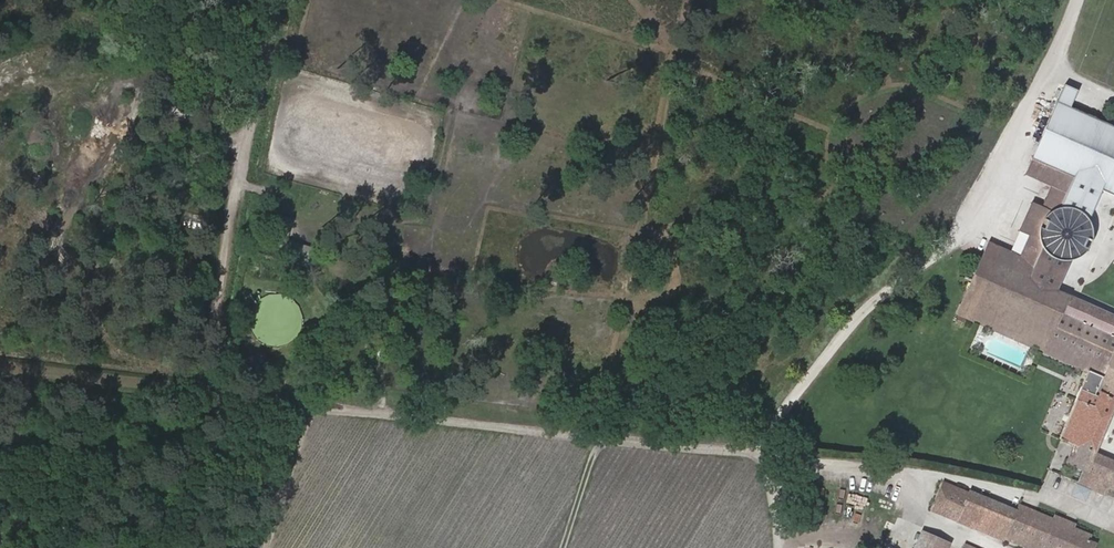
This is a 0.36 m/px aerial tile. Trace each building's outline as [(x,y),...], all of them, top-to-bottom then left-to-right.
[(983,258),(961,306),(958,313),(1088,372),(1058,438),(1073,445),(1066,461),(1083,469),(1093,474),(1087,486),(1105,495),(1109,487),(1113,489),(1113,460),(1095,452),(1113,410),(1113,317),(1057,291),(1070,263),(1079,258),(1084,254),(1087,249),(1083,247),(1086,239),(1090,241),(1091,235),(1090,228),(1088,222),(1102,192),(1113,197),(1113,128),(1057,102),(1031,160),(1071,178),(1058,208),(1050,211),(1047,213),(1044,220),(1047,221),(1043,229),(1039,228),(1038,231),(1040,240),(1030,244),(1022,263),(995,251),(990,261),(983,258)] [(1071,178),(1031,160),(1024,174),(1050,186),(1042,205),(1032,201),(1020,228),(1029,232),(1020,253),(991,240),(983,258),(990,261),(995,251),(1022,263),(1030,244),(1040,240),(1038,231),(1039,228),(1043,229),(1047,221),(1044,220),(1047,213),(1050,211),(1058,208),(1071,178)] [(954,323),(961,326),(964,319),(957,316),(954,323)] [(1077,482),(1087,486),(1093,474),(1083,469),(1077,482)] [(939,512),(950,486),(943,483),(932,509),(939,512)] [(1004,541),(1005,538),(1027,547),(1093,547),(1095,544),(1087,541),(1033,518),(970,491),(968,494),(950,486),(939,512),(1004,541)] [(1052,521),(1035,513),(1033,518),(1087,541),(1090,536),(1072,529),(1074,525),(1054,517),(1052,521)] [(948,542),(920,530),(913,547),(946,547),(948,542)]
